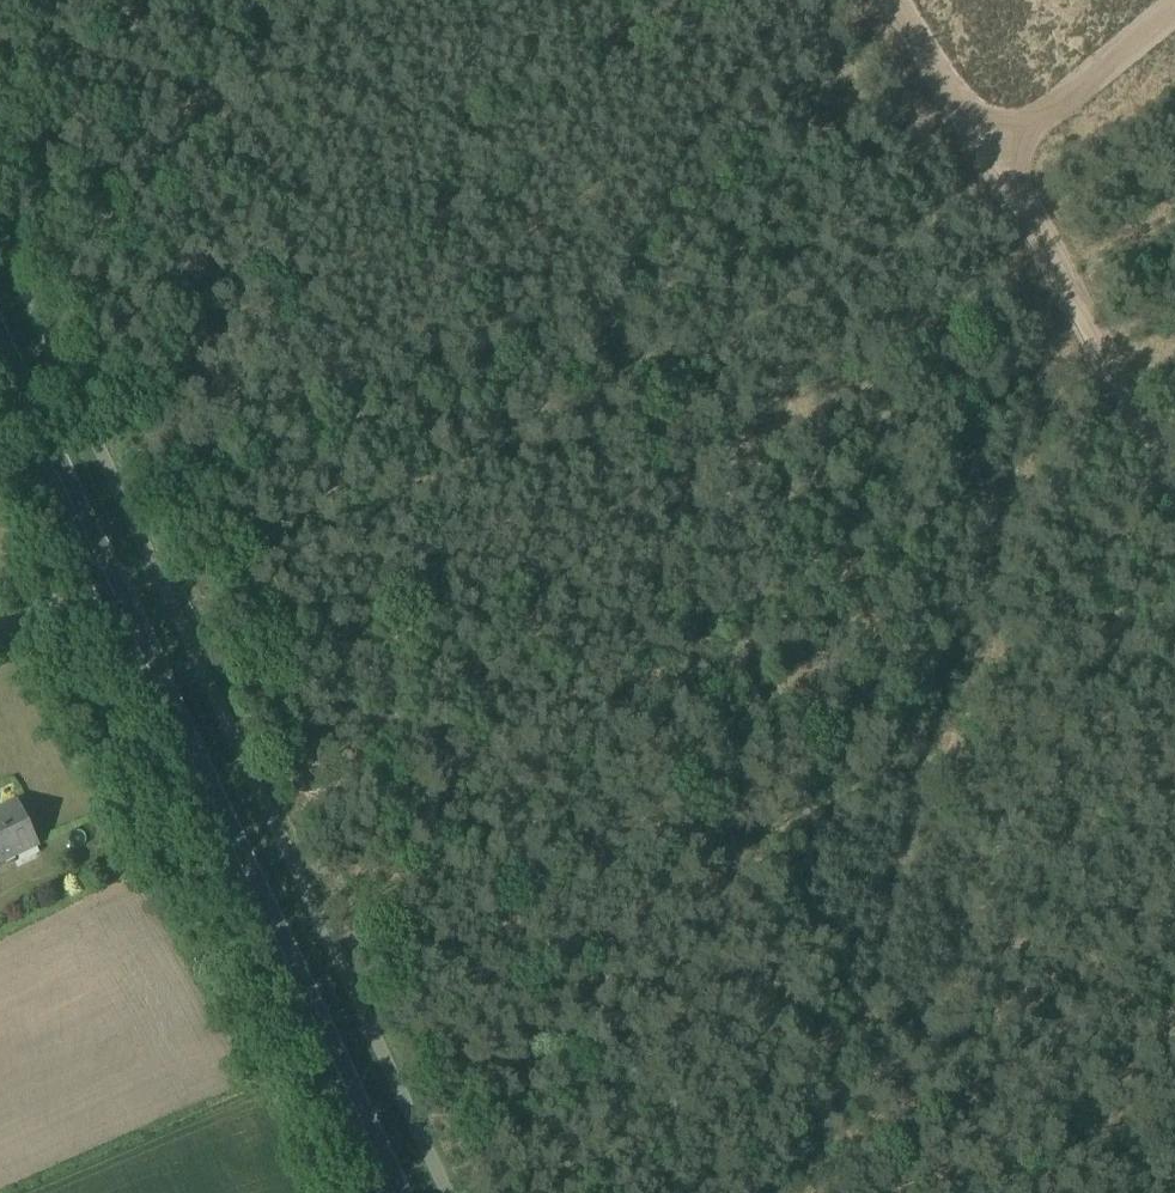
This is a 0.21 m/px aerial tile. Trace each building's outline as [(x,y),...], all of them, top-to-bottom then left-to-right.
[(41,587),(34,590),(38,599),(45,596),(41,587)] [(0,807),(0,866),(42,847),(20,798),(0,807)]
